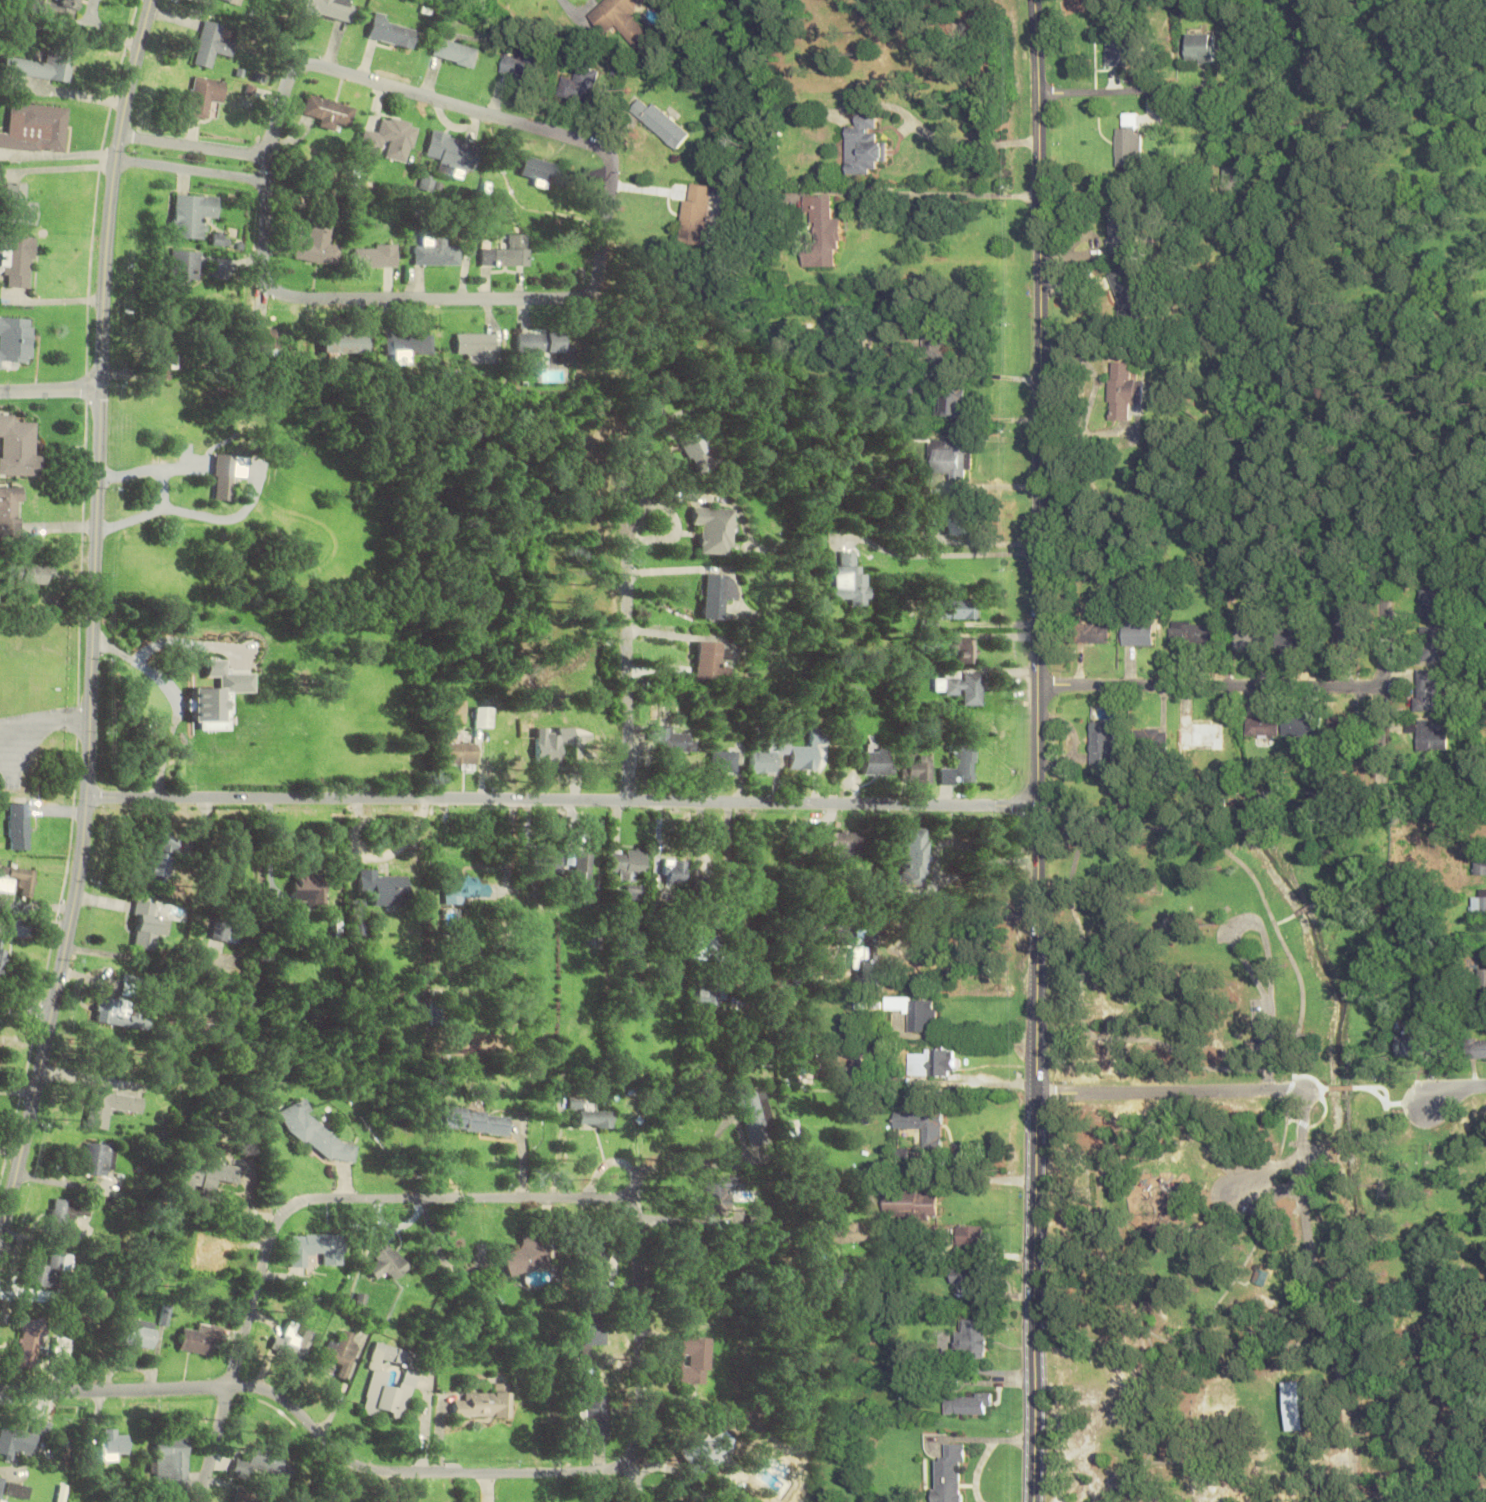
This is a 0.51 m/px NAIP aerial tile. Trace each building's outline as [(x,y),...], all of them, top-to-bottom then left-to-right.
[(79,0),(59,0),(58,4),(41,0),(33,0),(30,10),(75,20),(79,0)] [(351,24),(357,0),(307,0),(304,13),(351,24)] [(605,34),(616,25),(639,52),(654,39),(633,13),(648,0),(605,0),(588,14),(605,34)] [(369,39),(412,49),(417,27),(374,16),(369,39)] [(196,65),(214,68),(217,54),(232,57),(235,40),(223,38),(226,24),(204,20),(196,65)] [(1106,66),(1130,66),(1130,30),(1106,30),(1106,66)] [(1215,63),(1215,32),(1186,32),(1186,63),(1215,63)] [(480,49),(439,37),(433,56),(474,68),(480,49)] [(71,83),(76,49),(51,45),(49,62),(6,55),(3,72),(71,83)] [(536,81),(542,58),(507,48),(500,71),(536,81)] [(559,95),(592,102),(600,69),(578,64),(575,79),(563,76),(559,95)] [(227,81),(193,76),(187,116),(209,119),(212,101),(224,103),(227,81)] [(631,111),(677,149),(690,133),(645,94),(631,111)] [(350,130),(355,105),(308,95),(304,114),(321,118),(320,124),(350,130)] [(12,102),(9,132),(0,132),(0,148),(67,153),(71,106),(12,102)] [(878,112),(859,112),(859,126),(848,126),(848,174),(877,174),(877,162),(889,162),(889,142),(878,142),(878,112)] [(1117,128),(1117,165),(1141,165),(1141,113),(1123,113),(1123,128),(1117,128)] [(361,151),(385,156),(385,158),(409,163),(418,124),(382,117),(379,133),(365,130),(361,151)] [(463,170),(472,172),(480,142),(433,130),(426,157),(439,161),(436,172),(461,179),(463,170)] [(569,167),(526,155),(521,176),(563,188),(569,167)] [(0,183),(0,218),(39,218),(39,202),(29,202),(29,183),(0,183)] [(713,185),(687,183),(682,239),(707,241),(713,185)] [(206,239),(206,218),(218,219),(219,196),(175,195),(174,238),(206,239)] [(838,218),(833,218),(833,196),(804,195),(804,214),(813,214),(813,246),(803,246),(803,266),(837,267),(838,218)] [(339,264),(341,245),(331,244),(333,220),(313,218),(312,233),(299,232),(296,260),(339,264)] [(482,266),(526,266),(526,234),(505,234),(505,248),(482,248),(482,266)] [(449,236),(428,236),(428,246),(415,246),(415,266),(460,266),(460,246),(449,246),(449,236)] [(33,288),(32,243),(4,243),(5,288),(33,288)] [(398,268),(398,245),(356,245),(356,268),(398,268)] [(200,252),(173,249),(169,292),(188,293),(188,283),(197,283),(200,252)] [(1138,266),(1111,274),(1125,319),(1141,314),(1139,307),(1149,304),(1138,266)] [(2,368),(2,361),(34,362),(35,318),(0,317),(0,335),(0,338),(0,368),(2,368)] [(949,329),(923,329),(923,355),(949,355),(949,329)] [(291,330),(255,330),(255,351),(291,351),(291,330)] [(517,366),(541,366),(542,351),(563,352),(563,334),(518,333),(517,366)] [(369,334),(324,334),(324,353),(369,353),(369,334)] [(387,355),(395,355),(395,363),(406,363),(406,354),(433,354),(433,334),(387,334),(387,355)] [(457,353),(467,353),(467,363),(495,363),(495,334),(457,334),(457,353)] [(1110,362),(1109,419),(1131,419),(1131,402),(1144,403),(1144,378),(1133,378),(1133,362),(1110,362)] [(941,416),(966,416),(966,388),(941,388),(941,416)] [(2,437),(1,476),(45,476),(46,454),(38,454),(38,416),(0,416),(0,437),(2,437)] [(695,470),(718,460),(703,427),(680,437),(695,470)] [(973,470),(973,441),(931,442),(932,472),(952,472),(952,478),(968,478),(968,470),(973,470)] [(217,474),(233,474),(233,455),(217,455),(217,474)] [(23,531),(23,486),(0,487),(0,531),(23,531)] [(946,534),(969,534),(969,505),(946,505),(946,534)] [(699,554),(732,555),(733,509),(692,507),(691,525),(700,525),(699,554)] [(859,551),(839,551),(839,587),(828,587),(828,599),(852,598),(852,605),(870,605),(869,574),(859,574),(859,551)] [(18,584),(54,584),(54,564),(18,564),(18,584)] [(703,618),(724,620),(726,600),(735,600),(737,576),(707,573),(703,618)] [(1452,586),(1422,586),(1422,618),(1452,618),(1452,586)] [(977,618),(977,600),(941,600),(941,618),(977,618)] [(1169,644),(1216,644),(1216,623),(1169,623),(1169,644)] [(1108,642),(1108,625),(1078,625),(1078,642),(1108,642)] [(1152,625),(1122,625),(1122,644),(1152,644),(1152,625)] [(1441,660),(1441,646),(1452,646),(1453,626),(1421,626),(1421,660),(1441,660)] [(1312,648),(1312,628),(1282,628),(1282,648),(1312,648)] [(1268,648),(1268,629),(1234,629),(1234,648),(1268,648)] [(957,663),(977,663),(977,637),(957,637),(957,663)] [(721,664),(721,642),(698,641),(696,680),(728,682),(729,665),(721,664)] [(947,671),(947,679),(938,679),(938,695),(965,695),(965,706),(984,706),(984,671),(947,671)] [(1442,672),(1416,672),(1416,710),(1443,710),(1442,672)] [(474,728),(491,728),(491,707),(474,707),(474,728)] [(1279,735),(1279,716),(1247,716),(1247,736),(1279,735)] [(1330,716),(1330,733),(1355,733),(1355,716),(1330,716)] [(1284,735),(1314,735),(1314,717),(1284,717),(1284,735)] [(1114,764),(1114,722),(1090,722),(1090,764),(1114,764)] [(1224,749),(1224,722),(1188,722),(1188,729),(1178,729),(1178,749),(1224,749)] [(1447,722),(1412,722),(1412,730),(1418,730),(1417,750),(1446,751),(1447,722)] [(538,766),(559,766),(559,728),(538,728),(538,766)] [(692,752),(692,733),(669,733),(669,728),(655,728),(655,741),(661,741),(661,752),(692,752)] [(1137,750),(1168,750),(1168,729),(1137,729),(1137,750)] [(824,731),(808,731),(809,746),(788,747),(789,770),(814,769),(813,745),(824,745),(824,731)] [(445,765),(475,765),(475,742),(445,742),(445,765)] [(750,772),(774,772),(774,754),(785,754),(785,742),(765,742),(765,753),(750,753),(750,772)] [(977,784),(977,748),(958,747),(957,768),(944,768),(944,783),(977,784)] [(893,750),(864,750),(864,775),(893,776),(893,750)] [(735,772),(735,751),(711,751),(711,772),(735,772)] [(905,783),(933,783),(933,756),(918,756),(918,763),(905,763),(905,783)] [(30,803),(10,803),(11,850),(30,849),(30,803)] [(903,828),(903,889),(927,889),(927,828),(903,828)] [(165,879),(180,839),(163,832),(148,873),(165,879)] [(839,858),(862,858),(862,832),(829,832),(829,854),(839,854),(839,858)] [(608,870),(617,870),(617,881),(634,881),(634,872),(645,872),(645,850),(608,851),(608,870)] [(532,852),(532,874),(560,874),(560,852),(532,852)] [(572,901),(589,902),(591,852),(574,852),(572,901)] [(1485,875),(1485,854),(1476,854),(1476,875),(1485,875)] [(685,885),(685,861),(661,860),(660,884),(685,885)] [(17,894),(16,895),(34,898),(39,871),(2,864),(0,876),(0,891),(17,894)] [(408,906),(408,876),(378,876),(378,869),(359,869),(359,891),(374,891),(374,906),(408,906)] [(325,905),(325,874),(293,874),(293,905),(325,905)] [(445,904),(463,904),(463,897),(487,897),(488,884),(477,884),(477,878),(446,878),(445,904)] [(641,899),(642,886),(626,884),(625,898),(641,899)] [(1473,914),(1485,914),(1485,888),(1480,888),(1480,896),(1473,896),(1473,914)] [(360,919),(368,913),(360,900),(351,905),(360,919)] [(135,949),(157,950),(158,903),(136,902),(135,949)] [(694,935),(694,962),(719,962),(719,935),(694,935)] [(0,978),(9,949),(0,946),(0,978)] [(1476,955),(1477,994),(1485,993),(1485,955),(1476,955)] [(699,1006),(706,1006),(706,1016),(728,1016),(728,986),(700,985),(699,1006)] [(936,1031),(937,997),(884,997),(884,1010),(908,1011),(908,1031),(936,1031)] [(95,1021),(136,1029),(140,1006),(99,998),(95,1021)] [(1397,1056),(1426,1056),(1426,1033),(1397,1033),(1397,1056)] [(1485,1058),(1485,1039),(1467,1039),(1467,1058),(1485,1058)] [(954,1076),(954,1051),(908,1051),(908,1076),(954,1076)] [(738,1093),(749,1148),(770,1144),(766,1127),(775,1125),(767,1088),(738,1093)] [(144,1097),(91,1089),(85,1127),(107,1130),(110,1110),(141,1115),(144,1097)] [(309,1097),(281,1111),(299,1147),(313,1139),(328,1168),(357,1153),(352,1143),(337,1151),(309,1097)] [(510,1116),(444,1105),(441,1126),(507,1137),(510,1116)] [(612,1127),(612,1111),(579,1111),(579,1127),(612,1127)] [(895,1129),(923,1129),(923,1148),(943,1148),(943,1112),(895,1112),(895,1129)] [(114,1145),(84,1141),(81,1173),(111,1176),(114,1145)] [(199,1197),(213,1199),(215,1181),(236,1183),(238,1166),(184,1160),(181,1189),(200,1191),(199,1197)] [(705,1216),(729,1216),(729,1189),(746,1190),(746,1177),(706,1177),(705,1216)] [(938,1192),(886,1192),(886,1219),(938,1219),(938,1192)] [(74,1232),(74,1200),(52,1200),(52,1232),(74,1232)] [(829,1242),(866,1242),(866,1225),(829,1225),(829,1242)] [(983,1246),(983,1225),(958,1225),(958,1246),(983,1246)] [(500,1272),(550,1268),(547,1233),(521,1235),(522,1250),(499,1252),(500,1272)] [(292,1235),(292,1268),(311,1267),(311,1256),(323,1255),(323,1265),(341,1264),(341,1234),(292,1235)] [(386,1235),(369,1247),(377,1258),(367,1265),(376,1279),(387,1272),(392,1280),(409,1268),(386,1235)] [(584,1261),(611,1259),(609,1240),(583,1242),(584,1261)] [(48,1265),(30,1262),(25,1282),(59,1290),(67,1256),(51,1252),(48,1265)] [(980,1266),(952,1266),(952,1283),(980,1283),(980,1266)] [(1269,1271),(1265,1286),(1252,1281),(1257,1266),(1269,1271)] [(603,1319),(580,1318),(580,1345),(603,1345),(603,1319)] [(124,1345),(152,1350),(157,1324),(129,1319),(124,1345)] [(986,1356),(986,1319),(963,1319),(963,1330),(956,1330),(956,1356),(986,1356)] [(42,1320),(20,1320),(20,1363),(42,1363),(42,1320)] [(278,1333),(270,1351),(302,1365),(316,1335),(291,1323),(284,1337),(278,1333)] [(216,1354),(218,1326),(197,1325),(197,1332),(183,1330),(181,1351),(216,1354)] [(360,1337),(343,1331),(339,1343),(330,1340),(323,1360),(340,1367),(337,1377),(345,1379),(360,1337)] [(678,1364),(677,1383),(706,1385),(708,1342),(680,1340),(679,1356),(688,1356),(688,1365),(678,1364)] [(407,1422),(418,1372),(404,1369),(399,1389),(384,1385),(387,1372),(378,1370),(380,1360),(403,1365),(406,1349),(377,1343),(362,1411),(407,1422)] [(1284,1381),(1284,1430),(1303,1430),(1303,1381),(1284,1381)] [(509,1416),(509,1383),(494,1383),(494,1393),(464,1393),(464,1400),(455,1400),(455,1416),(509,1416)] [(990,1414),(990,1393),(947,1393),(947,1414),(990,1414)] [(609,1395),(586,1395),(586,1442),(609,1442),(609,1395)] [(33,1458),(36,1436),(49,1438),(52,1422),(35,1420),(34,1433),(0,1428),(0,1453),(33,1458)] [(102,1459),(115,1459),(115,1454),(129,1454),(129,1429),(102,1429),(102,1459)] [(697,1468),(739,1449),(730,1430),(689,1449),(697,1468)] [(187,1433),(162,1433),(162,1480),(187,1480),(187,1433)] [(963,1443),(946,1443),(945,1458),(933,1458),(933,1501),(962,1501),(963,1443)] [(285,1452),(251,1445),(248,1461),(237,1458),(234,1469),(289,1481),(292,1465),(283,1463),(285,1452)] [(33,1486),(10,1482),(7,1495),(30,1499),(33,1486)] [(236,1493),(234,1501),(263,1501),(264,1497),(236,1493)]
